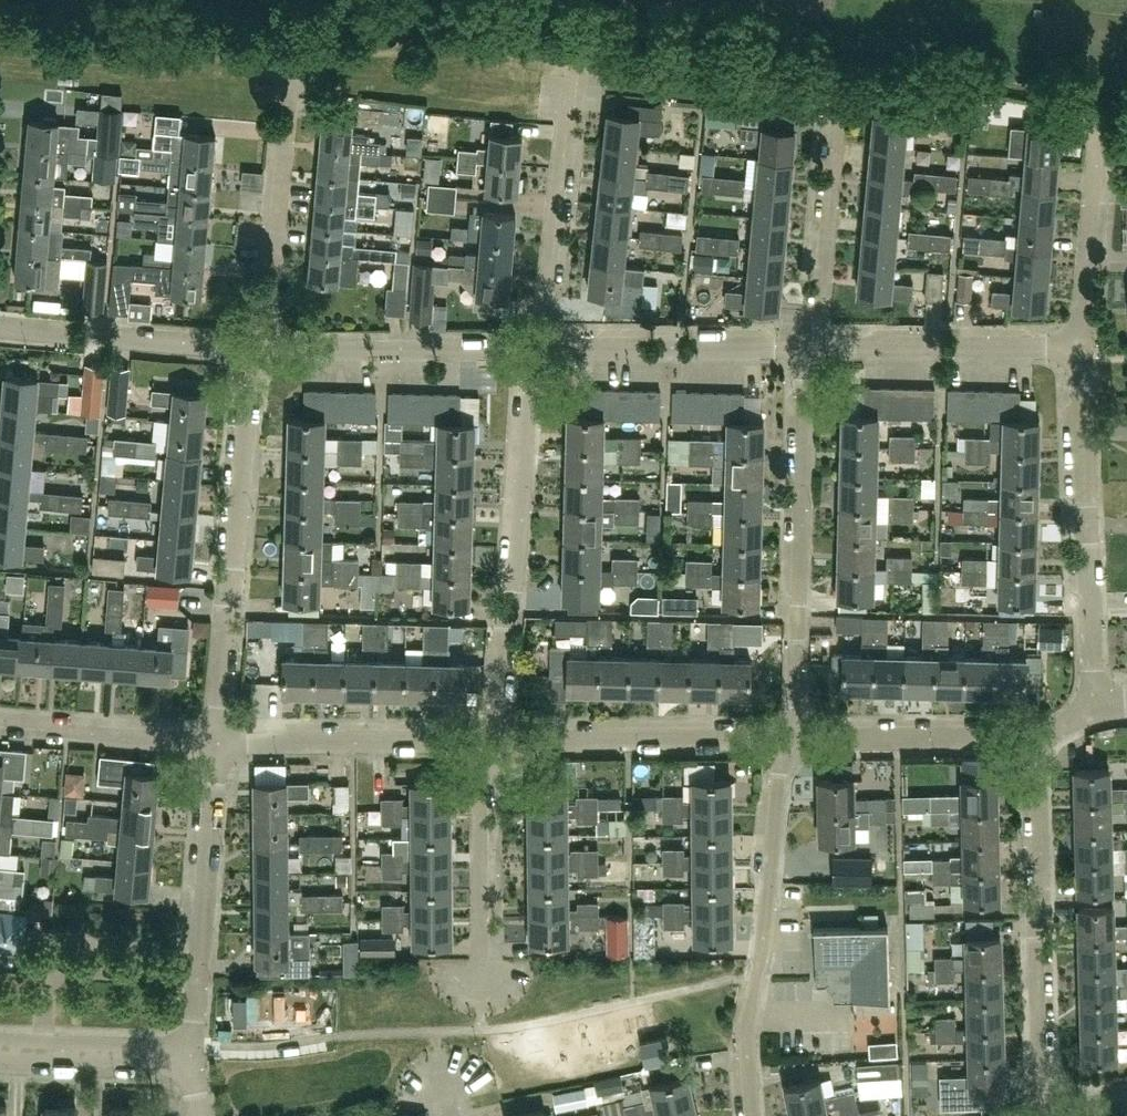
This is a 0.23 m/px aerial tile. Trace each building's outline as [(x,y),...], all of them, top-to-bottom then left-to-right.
[(660,133),(662,119),(663,106),(645,104),(643,117),(640,117),(640,116),(609,113),(609,115),(608,115),(605,143),(637,147),(638,131),(660,133)] [(875,116),(873,144),(904,147),(906,132),(927,134),(929,120),(934,120),(935,106),(908,104),(907,117),(876,114),(876,116),(875,116)] [(401,110),(385,109),(359,106),(357,124),(383,126),(383,122),(400,124),(401,110)] [(30,119),(28,146),(87,152),(87,151),(118,154),(122,112),(102,110),(101,123),(99,138),(88,137),(80,137),(81,125),(59,123),(60,122),(57,122),(56,117),(45,116),(44,121),(30,119)] [(159,124),(181,124),(180,112),(159,112),(159,124)] [(739,112),(737,125),(742,126),(764,128),(764,127),(765,114),(739,112)] [(1027,158),(1059,160),(1061,132),(1060,132),(1061,130),(1047,129),(1030,127),(1030,120),(1006,118),(1004,142),(1028,144),(1027,158)] [(364,133),(352,132),(353,122),(324,120),(323,121),(321,147),(381,152),(382,141),(372,140),(372,134),(364,133)] [(763,142),(761,158),(793,160),(796,132),(795,132),(795,130),(764,127),(764,128),(742,126),(741,140),(763,142)] [(156,130),(153,157),(214,163),(216,138),(216,136),(156,130)] [(459,159),(478,161),(489,162),(521,165),(523,137),(491,134),(490,148),(478,147),(478,150),(460,148),(459,159)] [(605,143),(602,173),(647,178),(648,170),(648,166),(635,164),(637,147),(605,143)] [(873,144),(870,174),(901,177),(904,147),(873,144)] [(86,163),(87,152),(28,146),(25,173),(55,176),(67,177),(68,161),(86,163)] [(380,163),(381,152),(321,147),(318,173),(360,177),(361,161),(380,163)] [(681,166),(696,167),(697,153),(682,152),(681,166)] [(907,152),(907,166),(924,166),(924,152),(907,152)] [(170,186),(181,187),(211,189),(214,163),(153,157),(142,156),(141,167),(171,170),(170,186)] [(966,174),(968,158),(954,156),(952,172),(966,174)] [(746,178),(745,186),(759,187),(790,190),(793,160),(761,158),(748,157),(746,178)] [(1011,178),(991,177),(989,192),(1010,194),(1011,186),(1024,188),(1056,190),(1059,160),(1027,158),(1026,175),(1012,173),(1011,178)] [(477,172),(478,161),(459,159),(458,171),(477,172)] [(518,193),(521,165),(489,162),(486,190),(518,193)] [(248,184),(265,183),(265,165),(247,166),(248,184)] [(646,185),(648,185),(667,187),(669,172),(648,170),(647,178),(646,185)] [(914,186),(935,188),(937,173),(916,171),(915,178),(914,186)] [(689,174),(669,172),(667,187),(688,190),(689,174)] [(25,173),(23,200),(92,206),(93,194),(65,192),(65,186),(54,185),(55,176),(25,173)] [(358,192),(360,177),(318,173),(316,200),(376,205),(377,194),(358,192)] [(602,173),(599,202),(630,206),(632,191),(647,192),(648,185),(646,185),(647,178),(602,173)] [(957,174),(937,173),(935,188),(956,190),(957,174)] [(703,190),(723,192),(725,176),(704,174),(703,190)] [(870,174),(867,204),(899,207),(900,190),(914,191),(914,186),(915,178),(901,177),(870,174)] [(989,192),(991,177),(970,175),(969,190),(989,192)] [(746,178),(725,176),(723,192),(744,193),(746,178)] [(430,183),(429,196),(453,198),(454,185),(430,183)] [(211,189),(181,187),(170,186),(169,201),(137,198),(136,209),(149,211),(168,212),(179,213),(209,216),(211,189)] [(759,187),(756,217),(787,220),(790,190),(759,187)] [(1024,188),(1022,217),(1054,220),(1056,190),(1024,188)] [(453,198),(429,196),(427,209),(452,212),(453,198)] [(91,217),(92,206),(23,200),(21,226),(50,229),(51,220),(63,221),(63,214),(80,216),(91,217)] [(316,200),(314,226),(344,229),(345,213),(375,216),(376,205),(316,200)] [(599,202),(596,232),(627,235),(630,206),(599,202)] [(867,204),(864,233),(896,236),(899,207),(867,204)] [(168,212),(149,211),(136,209),(135,223),(160,225),(167,225),(168,212)] [(670,225),(690,225),(691,210),(670,210),(670,225)] [(158,238),(177,240),(207,242),(209,216),(179,213),(168,212),(167,225),(160,225),(158,238)] [(484,212),(482,239),(514,242),(516,214),(484,212)] [(756,217),(753,246),(785,249),(787,220),(756,217)] [(1022,217),(1019,246),(1051,249),(1054,220),(1022,217)] [(61,257),(61,258),(88,260),(91,260),(91,259),(92,248),(61,245),(63,230),(50,229),(21,226),(20,227),(17,228),(17,236),(19,238),(18,253),(48,255),(61,257)] [(343,244),(344,229),(314,226),(311,253),(359,257),(396,260),(397,248),(343,244)] [(452,237),(471,239),(472,227),(453,226),(452,237)] [(661,247),(662,232),(641,230),(640,245),(661,247)] [(910,230),(909,245),(930,247),(931,232),(910,230)] [(596,232),(592,262),(624,265),(627,235),(596,232)] [(681,249),(683,234),(662,232),(661,247),(681,249)] [(952,234),(931,232),(930,247),(951,249),(952,234)] [(864,233),(862,263),(893,266),(896,236),(864,233)] [(697,249),(718,251),(719,236),(698,234),(697,249)] [(964,250),(984,251),(986,236),(965,234),(964,250)] [(719,236),(718,251),(739,253),(740,238),(719,236)] [(1018,258),(1017,276),(1049,279),(1051,249),(1019,246),(1006,245),(1006,238),(986,236),(984,251),(1005,253),(1005,257),(1018,258)] [(450,264),(480,267),(512,269),(514,242),(482,239),(481,251),(467,250),(467,253),(451,252),(450,264)] [(145,252),(144,264),(204,269),(207,242),(177,240),(175,255),(145,252)] [(753,246),(750,276),(782,279),(785,249),(753,246)] [(48,255),(18,253),(16,280),(30,281),(30,288),(58,290),(61,258),(61,257),(48,255)] [(359,257),(311,253),(309,278),(310,278),(310,280),(357,284),(359,257)] [(84,307),(104,309),(108,261),(91,259),(91,260),(88,260),(84,307)] [(393,288),(407,289),(409,262),(395,261),(393,288)] [(157,280),(156,292),(203,296),(203,294),(202,294),(204,269),(144,264),(133,263),(132,264),(115,262),(113,288),(132,289),(133,278),(157,280)] [(450,280),(450,277),(464,279),(477,295),(476,306),(494,307),(495,296),(509,297),(512,269),(480,267),(450,264),(416,262),(414,289),(411,317),(431,319),(433,304),(434,290),(435,279),(450,280)] [(592,262),(589,290),(590,290),(590,292),(608,294),(621,295),(630,296),(628,314),(641,315),(642,306),(644,286),(646,267),(624,265),(592,262)] [(892,282),(893,266),(862,263),(859,292),(860,292),(860,293),(891,296),(912,298),(914,284),(892,282)] [(942,302),(944,271),(927,270),(925,300),(942,302)] [(974,275),(959,273),(957,294),(973,296),(974,275)] [(782,279),(750,276),(749,292),(727,290),(726,304),(748,306),(747,306),(778,309),(779,308),(782,279)] [(1046,308),(1049,279),(1017,276),(1016,292),(994,290),(993,304),(1014,306),(1014,307),(1045,309),(1045,308),(1046,308)] [(661,321),(678,322),(678,306),(661,305),(661,321)] [(100,414),(105,366),(87,364),(81,413),(100,414)] [(126,414),(129,386),(130,368),(113,367),(108,413),(126,414)] [(4,405),(35,408),(52,410),(54,393),(59,394),(60,380),(38,378),(7,375),(7,377),(6,376),(4,405)] [(207,393),(197,392),(198,383),(179,381),(178,390),(176,390),(176,391),(154,389),(153,402),(174,404),(173,420),(205,423),(207,395),(207,393)] [(879,416),(879,387),(865,387),(864,415),(879,416)] [(892,416),(893,388),(879,387),(879,416),(892,416)] [(604,417),(605,389),(590,388),(589,417),(604,417)] [(906,417),(907,388),(893,388),(892,416),(906,417)] [(920,417),(921,388),(907,388),(906,417),(920,417)] [(935,418),(936,389),(921,388),(920,417),(935,418)] [(604,417),(605,417),(618,418),(619,389),(605,389),(604,417)] [(618,418),(632,418),(632,389),(619,389),(618,418)] [(632,418),(645,419),(646,390),(632,389),(632,418)] [(963,418),(964,389),(949,389),(949,418),(963,418)] [(978,390),(964,389),(963,418),(977,419),(978,390)] [(306,390),(305,418),(320,418),(320,390),(306,390)] [(334,390),(320,390),(320,418),(326,418),(326,419),(333,419),(334,390)] [(348,391),(334,390),(333,419),(347,419),(348,391)] [(661,390),(646,390),(645,419),(660,419),(661,390)] [(992,390),(978,390),(977,419),(991,419),(992,390)] [(1005,419),(1006,390),(992,390),(991,419),(1005,419)] [(1021,391),(1006,390),(1005,419),(1020,419),(1021,391)] [(362,391),(348,391),(347,419),(361,420),(362,391)] [(377,392),(362,391),(361,420),(376,420),(377,392)] [(673,419),(688,420),(689,391),(674,391),(673,419)] [(703,391),(689,391),(688,420),(702,420),(703,391)] [(717,392),(703,391),(702,420),(716,420),(717,392)] [(389,420),(404,421),(405,392),(390,392),(389,420)] [(419,393),(405,392),(404,421),(418,421),(419,393)] [(730,392),(717,392),(716,420),(729,421),(729,420),(730,420),(730,392)] [(745,392),(730,392),(730,420),(744,421),(745,392)] [(432,393),(419,393),(418,421),(432,422),(432,393)] [(446,393),(432,393),(432,422),(440,422),(440,421),(445,422),(446,393)] [(445,422),(460,422),(461,394),(446,393),(445,422)] [(45,447),(66,449),(68,433),(46,432),(47,427),(34,426),(35,408),(4,405),(1,435),(46,439),(45,440),(45,447)] [(879,416),(864,415),(843,415),(843,416),(844,416),(843,446),(878,447),(879,416)] [(570,418),(569,447),(604,448),(605,417),(604,417),(589,417),(569,416),(569,417),(570,418)] [(290,448),(325,449),(337,450),(363,451),(363,438),(325,437),(326,419),(326,418),(320,418),(305,418),(290,417),(290,419),(291,419),(290,448)] [(991,449),(1004,450),(1039,451),(1040,421),(1040,420),(1020,419),(1005,419),(1004,437),(991,437),(966,436),(966,449),(991,449)] [(170,450),(202,453),(205,423),(173,420),(170,450)] [(648,421),(649,447),(667,446),(666,420),(648,421)] [(729,421),(728,451),(763,452),(764,423),(764,421),(744,421),(730,420),(729,420),(729,421)] [(400,451),(474,453),(475,424),(475,422),(460,422),(445,422),(440,421),(440,422),(439,439),(401,438),(400,451)] [(678,434),(726,435),(726,421),(678,421),(678,434)] [(86,450),(87,443),(88,435),(68,433),(66,449),(86,450)] [(890,434),(890,447),(916,447),(916,435),(890,434)] [(45,440),(46,439),(1,435),(0,448),(0,465),(30,467),(33,438),(45,440)] [(616,436),(616,449),(641,450),(641,437),(616,436)] [(113,453),(135,455),(136,439),(115,437),(113,453)] [(690,438),(690,450),(715,451),(715,439),(690,438)] [(156,457),(157,449),(158,441),(136,439),(135,455),(156,457)] [(843,446),(842,476),(877,477),(878,447),(843,446)] [(381,466),(381,448),(366,447),(366,465),(381,466)] [(603,478),(604,448),(569,447),(568,477),(603,478)] [(916,447),(890,447),(890,460),(916,460),(916,447)] [(324,480),(325,449),(290,448),(289,478),(289,479),(324,480)] [(641,450),(616,449),(615,462),(640,462),(641,450)] [(991,449),(966,449),(966,461),(991,462),(991,449)] [(170,450),(167,480),(199,483),(202,453),(170,450)] [(363,451),(337,450),(337,463),(362,464),(363,451)] [(728,464),(727,482),(762,483),(763,452),(728,451),(715,451),(690,450),(690,463),(728,464)] [(1003,480),(1039,481),(1039,480),(1038,480),(1039,451),(1004,450),(1003,480)] [(438,483),(473,484),(473,483),(474,453),(400,451),(400,464),(439,465),(438,483)] [(42,491),(40,491),(40,489),(28,488),(30,467),(0,465),(0,495),(41,498),(42,491)] [(842,476),(841,506),(876,507),(877,477),(842,476)] [(568,478),(567,508),(615,509),(640,510),(640,497),(602,496),(603,478),(568,477),(568,478)] [(288,509),(323,510),(335,510),(361,511),(361,499),(323,498),(324,480),(289,479),(288,479),(289,479),(288,509)] [(165,509),(196,512),(199,483),(167,480),(165,509)] [(991,498),(990,510),(1002,510),(1037,511),(1038,482),(1039,482),(1039,481),(1003,480),(1003,498),(991,498)] [(713,511),(727,512),(761,513),(762,483),(727,482),(727,499),(688,498),(688,511),(713,511)] [(437,513),(472,514),(473,484),(438,483),(437,513)] [(42,491),(41,498),(0,495),(0,525),(25,527),(27,498),(40,499),(40,506),(61,508),(62,493),(42,491)] [(83,494),(62,493),(61,508),(81,510),(83,494)] [(889,495),(889,507),(915,508),(915,495),(889,495)] [(129,514),(131,499),(110,497),(108,512),(129,514)] [(964,497),(964,509),(990,510),(991,498),(964,497)] [(131,499),(129,514),(150,516),(151,508),(152,500),(131,499)] [(398,512),(424,513),(424,500),(399,499),(398,512)] [(841,506),(841,536),(875,537),(876,507),(841,506)] [(915,508),(889,507),(889,520),(914,520),(915,508)] [(566,537),(566,538),(601,539),(602,522),(614,523),(614,521),(615,509),(567,508),(566,537)] [(165,509),(162,539),(194,542),(196,512),(165,509)] [(322,540),(323,510),(288,509),(287,538),(287,539),(322,540)] [(640,522),(640,510),(615,509),(614,521),(640,522)] [(990,510),(964,509),(963,522),(990,523),(990,510)] [(361,511),(335,510),(335,524),(360,524),(361,511)] [(1002,510),(1002,540),(1037,541),(1037,511),(1002,510)] [(713,511),(688,511),(687,523),(713,524),(713,511)] [(436,543),(472,544),(471,544),(472,514),(437,513),(424,513),(398,512),(398,524),(437,526),(436,543)] [(727,512),(726,542),(761,543),(761,513),(727,512)] [(25,527),(0,525),(0,555),(22,557),(22,556),(44,558),(45,545),(23,543),(25,527)] [(841,536),(840,566),(875,567),(875,537),(841,536)] [(600,569),(601,539),(566,538),(566,568),(600,569)] [(194,542),(162,539),(161,555),(139,553),(138,567),(160,569),(159,569),(190,572),(191,570),(194,542)] [(334,541),(322,540),(287,539),(287,540),(286,569),(358,571),(359,559),(333,558),(334,541)] [(1037,542),(1037,541),(1002,540),(1001,571),(1036,572),(1037,542)] [(726,542),(725,572),(760,573),(761,543),(726,542)] [(397,572),(470,574),(471,545),(472,545),(472,544),(436,543),(436,561),(397,559),(397,572)] [(124,574),(125,557),(93,554),(92,571),(124,574)] [(887,555),(886,568),(912,569),(912,556),(887,555)] [(613,557),(612,569),(638,570),(638,557),(613,557)] [(962,557),(962,570),(987,570),(987,558),(962,557)] [(687,559),(687,571),(712,572),(712,559),(687,559)] [(875,567),(840,566),(839,596),(839,597),(874,598),(875,567)] [(564,598),(564,599),(568,599),(599,600),(600,600),(600,582),(612,582),(612,569),(600,569),(566,568),(565,598),(564,598)] [(912,569),(886,568),(886,581),(911,582),(912,569)] [(320,601),(321,583),(358,584),(358,571),(286,569),(285,599),(285,600),(320,601)] [(612,582),(638,583),(638,570),(612,569),(612,582)] [(987,583),(987,570),(962,570),(961,583),(987,583)] [(725,572),(712,572),(687,571),(686,584),(725,585),(724,603),(759,604),(760,603),(759,603),(760,573),(725,572)] [(1035,601),(1036,572),(1001,571),(1000,602),(1035,603),(1035,601)] [(396,585),(435,586),(435,604),(470,605),(470,604),(470,574),(397,572),(396,585)] [(363,573),(363,584),(382,585),(382,574),(363,573)] [(937,581),(923,581),(924,610),(937,610),(937,581)] [(48,602),(63,603),(65,583),(50,582),(48,602)] [(180,586),(150,583),(148,602),(179,605),(180,586)] [(108,607),(123,608),(124,588),(109,587),(108,607)] [(664,612),(697,613),(697,597),(664,597),(664,612)] [(24,636),(21,667),(51,670),(54,638),(53,638),(54,624),(62,625),(63,603),(48,602),(47,624),(25,622),(24,636)] [(123,608),(108,607),(106,628),(121,630),(123,608)] [(21,667),(24,636),(8,635),(10,613),(0,612),(0,666),(21,667)] [(874,689),(876,617),(838,616),(837,629),(864,630),(864,640),(863,640),(862,654),(833,653),(832,675),(844,675),(843,689),(845,689),(845,688),(874,689)] [(889,617),(876,617),(874,689),(904,690),(905,690),(906,655),(887,654),(889,617)] [(937,618),(925,618),(924,643),(923,655),(906,655),(905,690),(935,691),(937,618)] [(937,618),(936,643),(948,643),(949,619),(937,618)] [(556,619),(556,631),(571,632),(572,619),(556,619)] [(997,620),(985,619),(984,644),(982,643),(982,657),(966,657),(965,692),(966,692),(966,691),(995,692),(997,620)] [(317,620),(304,620),(304,643),(296,643),(296,658),(285,657),(284,693),(285,693),(285,692),(315,693),(317,620)] [(329,620),(317,620),(315,693),(344,694),(345,694),(346,659),(328,659),(329,620)] [(569,690),(599,691),(600,656),(600,645),(601,620),(589,620),(589,656),(570,655),(571,646),(551,646),(551,675),(568,675),(568,690),(569,690)] [(614,620),(601,620),(600,645),(613,646),(614,620)] [(1009,644),(1009,620),(997,620),(995,692),(1025,693),(1025,694),(1026,694),(1026,688),(1027,658),(1009,658),(1009,644)] [(662,621),(650,621),(649,646),(661,647),(662,621)] [(674,622),(662,621),(661,647),(674,647),(674,622)] [(365,647),(377,648),(378,623),(365,622),(365,647)] [(710,648),(721,648),(722,648),(723,623),(710,622),(710,648)] [(389,648),(390,623),(378,623),(377,648),(389,648)] [(721,648),(721,659),(720,694),(750,694),(749,695),(751,695),(752,660),(734,659),(734,641),(734,640),(735,623),(723,623),(722,648),(721,648)] [(762,623),(735,623),(734,640),(734,641),(762,641),(762,623)] [(159,646),(143,645),(141,676),(169,679),(169,678),(171,678),(171,674),(186,675),(188,650),(173,649),(173,647),(172,647),(174,625),(161,624),(159,646)] [(427,661),(406,661),(405,696),(406,696),(438,696),(440,624),(427,624),(427,661)] [(467,662),(451,662),(452,650),(451,650),(452,625),(440,624),(438,696),(465,697),(465,698),(467,698),(467,662)] [(394,626),(394,644),(422,645),(422,627),(394,626)] [(1040,626),(1040,647),(1064,647),(1064,627),(1040,626)] [(54,638),(51,670),(81,672),(83,640),(54,638)] [(113,643),(83,640),(81,672),(111,674),(113,643)] [(143,645),(113,643),(111,674),(141,676),(143,645)] [(936,643),(935,691),(964,691),(964,692),(965,692),(966,657),(948,656),(948,643),(936,643)] [(629,692),(630,657),(600,656),(599,691),(629,691),(629,692)] [(630,691),(659,692),(660,657),(630,657),(629,692),(630,692),(630,691)] [(690,693),(691,658),(660,657),(659,692),(689,693),(690,693)] [(690,693),(720,694),(721,659),(691,658),(690,693)] [(376,660),(346,659),(345,694),(375,695),(376,660)] [(406,661),(376,660),(375,695),(405,696),(406,661)] [(26,764),(27,751),(5,749),(4,761),(0,761),(0,791),(1,791),(3,775),(24,777),(26,764)] [(98,782),(105,783),(127,785),(126,801),(157,803),(160,775),(159,775),(159,773),(128,770),(130,757),(101,755),(98,782)] [(964,793),(931,794),(932,810),(950,810),(964,809),(998,809),(997,778),(996,763),(984,763),(963,764),(963,778),(964,793)] [(313,780),(312,766),(290,767),(291,781),(313,780)] [(1076,769),(1077,800),(1110,799),(1124,799),(1126,799),(1126,787),(1110,787),(1110,768),(1076,769)] [(820,779),(821,810),(854,810),(867,809),(887,809),(887,796),(866,797),(854,797),(854,779),(820,779)] [(664,808),(732,807),(732,806),(731,806),(731,781),(732,781),(731,780),(694,780),(694,802),(683,802),(683,796),(664,796),(664,808)] [(530,809),(598,808),(597,796),(578,796),(579,803),(567,803),(567,781),(530,781),(530,783),(530,808),(530,809)] [(255,784),(256,812),(287,812),(287,796),(309,796),(309,782),(287,782),(256,782),(256,784),(255,784)] [(383,810),(451,809),(450,809),(450,783),(451,783),(451,782),(413,783),(413,804),(402,804),(402,798),(383,798),(383,810)] [(333,811),(349,811),(349,783),(333,784),(333,811)] [(34,816),(14,815),(15,793),(1,791),(0,791),(0,821),(13,822),(12,830),(33,832),(34,816)] [(1078,830),(1111,829),(1110,799),(1077,800),(1078,830)] [(154,833),(157,803),(126,801),(124,817),(90,814),(89,818),(88,834),(109,835),(109,829),(154,833)] [(694,813),(695,834),(732,833),(731,808),(732,808),(732,807),(664,808),(664,820),(683,819),(683,813),(694,813)] [(530,835),(568,835),(567,814),(579,814),(579,820),(598,820),(598,808),(530,809),(531,835),(530,835)] [(414,837),(451,836),(451,835),(450,810),(451,810),(451,809),(383,810),(383,822),(402,822),(402,816),(413,816),(414,837)] [(867,809),(854,810),(821,810),(821,841),(855,840),(854,827),(868,826),(868,821),(887,821),(887,809),(867,809)] [(964,809),(965,840),(998,839),(998,809),(964,809)] [(950,810),(932,810),(932,822),(950,822),(950,810)] [(256,842),(288,842),(287,812),(256,812),(256,842)] [(33,832),(53,834),(55,818),(34,816),(33,832)] [(69,816),(68,825),(67,832),(88,834),(89,818),(69,816)] [(0,821),(0,851),(10,852),(12,830),(13,822),(0,821)] [(109,829),(109,835),(108,841),(122,842),(120,860),(152,863),(154,833),(109,829)] [(1078,830),(1079,860),(1112,860),(1111,829),(1078,830)] [(321,834),(322,850),(343,850),(343,833),(321,834)] [(732,834),(732,833),(695,834),(695,855),(684,855),(684,849),(665,849),(665,861),(732,860),(732,834)] [(322,850),(321,834),(300,834),(300,850),(322,850)] [(530,861),(530,862),(598,861),(598,849),(571,849),(571,853),(568,853),(568,835),(530,835),(530,836),(531,836),(531,861),(530,861)] [(384,863),(451,863),(451,862),(451,837),(451,836),(414,837),(414,858),(403,858),(403,851),(384,852),(384,863)] [(933,859),(933,871),(999,869),(998,839),(965,840),(965,855),(951,856),(951,858),(933,859)] [(256,842),(256,872),(288,872),(288,842),(256,842)] [(872,858),(834,857),(834,882),(872,883),(872,858)] [(149,891),(152,863),(120,860),(119,876),(97,874),(95,888),(117,890),(148,893),(148,891),(149,891)] [(695,866),(695,887),(733,887),(733,886),(732,886),(732,861),(732,860),(665,861),(665,873),(684,873),(684,866),(695,866)] [(1113,890),(1112,860),(1079,860),(1079,891),(1113,890)] [(531,888),(568,888),(568,867),(579,867),(579,873),(598,873),(598,861),(530,862),(531,862),(531,888)] [(414,869),(414,890),(452,889),(451,889),(451,863),(384,863),(384,875),(403,875),(403,869),(414,869)] [(23,897),(25,870),(0,867),(0,895),(23,897)] [(934,883),(966,882),(966,901),(1000,900),(999,869),(933,871),(934,883)] [(256,872),(257,902),(288,902),(302,901),(302,893),(302,889),(288,889),(288,872),(256,872)] [(665,902),(665,914),(733,913),(732,887),(733,887),(695,887),(695,908),(684,908),(684,902),(665,902)] [(531,914),(531,915),(599,914),(599,902),(580,903),(580,909),(568,909),(568,888),(531,888),(531,889),(531,914)] [(925,888),(905,888),(906,901),(910,901),(910,917),(924,916),(934,916),(934,903),(925,903),(925,888)] [(384,916),(452,916),(452,915),(451,890),(452,890),(452,889),(414,890),(414,911),(403,911),(403,904),(384,905),(384,916)] [(302,909),(323,909),(322,893),(302,893),(302,901),(302,909)] [(343,893),(322,893),(323,909),(343,909),(343,893)] [(257,902),(257,932),(288,931),(288,902),(257,902)] [(642,902),(642,914),(664,914),(664,902),(642,902)] [(1113,906),(1080,907),(1081,938),(1114,936),(1126,936),(1126,924),(1114,924),(1113,906)] [(5,949),(24,951),(27,913),(0,911),(0,944),(5,949)] [(733,914),(733,913),(665,914),(665,926),(684,926),(684,919),(695,919),(696,941),(733,940),(733,939),(732,914),(733,914)] [(599,926),(599,914),(531,915),(531,916),(532,941),(531,941),(531,942),(569,942),(569,929),(580,929),(580,926),(599,926)] [(635,915),(636,958),(655,958),(654,915),(635,915)] [(452,916),(384,916),(384,928),(403,928),(403,922),(415,922),(415,943),(452,943),(452,942),(452,916)] [(628,952),(628,916),(608,916),(608,952),(628,952)] [(835,1000),(853,1000),(889,999),(887,927),(814,928),(814,929),(816,929),(817,983),(828,983),(835,990),(835,1000)] [(289,947),(288,931),(257,932),(257,960),(258,960),(258,962),(286,962),(286,975),(311,975),(311,960),(311,947),(289,947)] [(954,969),(968,968),(1002,967),(1001,936),(967,937),(968,956),(935,956),(936,969),(954,969)] [(1081,938),(1081,968),(1115,967),(1114,936),(1081,938)] [(361,938),(361,953),(393,952),(393,937),(361,938)] [(1002,967),(968,968),(969,998),(1002,997),(1002,967)] [(1081,968),(1082,998),(1116,997),(1126,996),(1126,984),(1116,984),(1115,967),(1081,968)] [(954,980),(954,969),(936,969),(936,981),(954,980)] [(970,1028),(1003,1027),(1002,997),(969,998),(970,1028)] [(1082,998),(1083,1028),(1117,1027),(1116,997),(1082,998)] [(937,1029),(956,1029),(956,1017),(936,1017),(937,1029)] [(971,1058),(1004,1057),(1003,1027),(970,1028),(971,1058)] [(1117,1058),(1117,1027),(1083,1028),(1084,1059),(1117,1058)] [(931,1029),(931,1041),(937,1041),(956,1041),(956,1029),(937,1029),(931,1029)] [(671,1057),(666,1037),(643,1042),(647,1063),(671,1057)] [(971,1075),(940,1076),(941,1106),(982,1104),(981,1089),(1005,1088),(1004,1057),(971,1058),(971,1075)] [(897,1061),(859,1063),(860,1079),(898,1076),(897,1061)] [(695,1103),(689,1076),(652,1084),(657,1106),(646,1108),(645,1102),(626,1106),(628,1115),(635,1115),(695,1103)] [(615,1077),(596,1081),(599,1095),(618,1091),(615,1077)] [(856,1090),(824,1097),(820,1079),(787,1086),(793,1115),(826,1109),(839,1106),(858,1102),(856,1090)] [(555,1093),(557,1106),(558,1110),(589,1104),(586,1088),(555,1093)] [(885,1092),(887,1109),(902,1108),(901,1091),(885,1092)] [(858,1102),(839,1106),(841,1115),(849,1115),(861,1113),(858,1102)] [(695,1103),(635,1115),(698,1115),(695,1103)] [(77,1108),(46,1107),(46,1115),(77,1115),(77,1108)] [(236,1115),(267,1115),(267,1107),(236,1109),(236,1115)]
